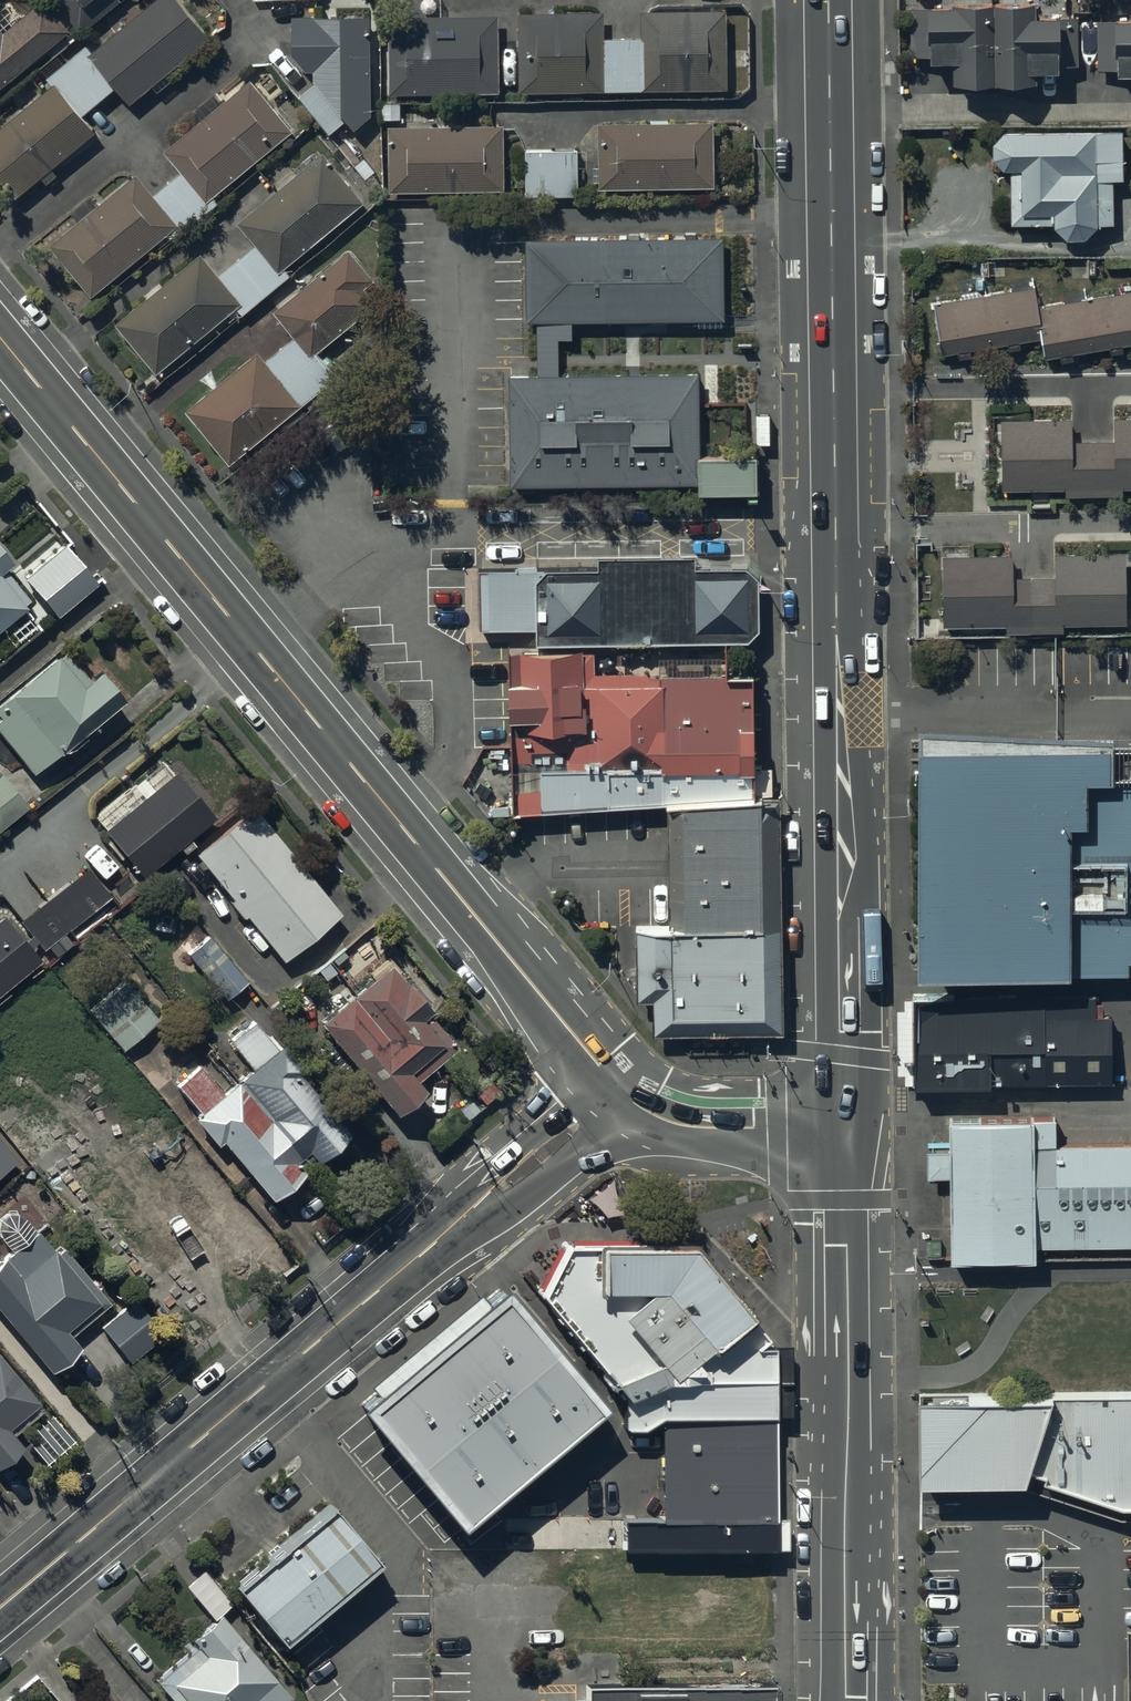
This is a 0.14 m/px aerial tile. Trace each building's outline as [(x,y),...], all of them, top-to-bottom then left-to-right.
[(0,123),(0,177),(15,195),(40,175),(46,181),(56,172),(50,164),(94,128),(81,112),(115,84),(129,101),(150,83),(156,90),(171,78),(166,71),(209,35),(181,0),(149,0),(90,49),(84,42),(45,75),(50,82),(0,123)] [(71,26),(50,0),(37,0),(4,27),(0,21),(0,84),(71,26)] [(81,30),(115,3),(119,0),(56,0),(81,30)] [(910,6),(911,54),(931,53),(931,58),(953,57),(953,80),(994,80),(993,0),(952,0),(952,4),(928,4),(928,6),(910,6)] [(994,0),(995,80),(1037,79),(1036,68),(1058,68),(1058,64),(1078,64),(1078,15),(1058,15),(1058,14),(1034,14),(1034,0),(1026,0),(994,0)] [(518,10),(519,89),(727,86),(726,6),(640,7),(640,34),(603,34),(602,9),(518,10)] [(369,12),(291,12),(290,51),(305,67),(313,67),(313,80),(298,93),(329,130),(345,117),(352,126),(370,112),(369,12)] [(388,13),(389,90),(498,89),(497,13),(388,13)] [(1097,19),(1097,67),(1118,67),(1118,71),(1130,71),(1130,17),(1114,17),(1114,19),(1097,19)] [(193,106),(201,116),(163,148),(180,168),(152,191),(135,170),(97,202),(89,192),(69,210),(77,219),(47,244),(90,294),(169,228),(175,235),(218,199),(213,194),(292,127),(249,76),(221,99),(213,90),(193,106)] [(713,117),(597,119),(598,185),(713,184),(713,117)] [(503,122),(388,123),(388,189),(504,188),(503,122)] [(1123,127),(1003,130),(993,141),(993,157),(1003,168),(1012,168),(1012,222),(1055,222),(1055,226),(1067,237),(1084,236),(1098,223),(1114,223),(1113,179),(1125,178),(1123,127)] [(577,146),(524,147),(525,194),(578,193),(577,146)] [(201,249),(114,320),(155,371),(235,306),(241,313),(290,273),(284,265),(364,200),(323,149),(236,220),(254,242),(219,271),(201,249)] [(724,317),(723,233),(526,237),(526,319),(724,317)] [(256,348),(184,407),(228,461),(334,374),(314,349),(376,298),(364,284),(373,277),(349,247),(272,310),(292,334),(264,357),(256,348)] [(935,301),(944,352),(1043,336),(1047,356),(1130,342),(1130,290),(1039,305),(1035,284),(935,301)] [(695,370),(508,372),(509,482),(698,479),(698,488),(755,487),(755,452),(696,452),(695,370)] [(1003,490),(1066,489),(1066,497),(1124,496),(1124,488),(1130,488),(1130,417),(1116,417),(1116,440),(1073,440),(1073,417),(1002,418),(1003,490)] [(28,601),(0,567),(9,560),(0,549),(0,623),(28,601)] [(757,574),(746,563),(693,564),(693,552),(600,554),(600,565),(480,567),(482,624),(538,623),(538,640),(725,636),(748,635),(759,625),(757,574)] [(943,555),(944,627),(1007,626),(1007,634),(1065,633),(1065,625),(1127,624),(1126,553),(1056,554),(1056,576),(1013,577),(1013,554),(943,555)] [(667,799),(753,796),(752,670),(725,670),(725,636),(538,640),(508,641),(510,728),(513,809),(667,799)] [(30,771),(63,744),(68,750),(85,736),(80,730),(120,697),(96,668),(86,676),(63,648),(56,654),(53,651),(0,694),(0,735),(30,771)] [(923,731),(922,969),(1130,969),(1130,731),(923,731)] [(174,767),(101,826),(138,872),(212,814),(174,767)] [(26,805),(0,773),(0,826),(26,805)] [(775,921),(782,921),(779,795),(773,795),(753,796),(667,799),(668,925),(775,921)] [(339,910),(253,805),(194,850),(280,959),(339,910)] [(86,862),(22,917),(51,950),(115,895),(86,862)] [(38,957),(0,913),(0,990),(38,957)] [(668,925),(635,926),(636,996),(652,996),(654,1030),(777,1029),(784,1029),(782,921),(775,921),(668,925)] [(247,978),(212,936),(189,956),(224,997),(247,978)] [(455,1047),(386,960),(317,1018),(393,1110),(422,1087),(415,1078),(455,1047)] [(157,1017),(127,982),(92,1011),(122,1047),(157,1017)] [(1098,995),(919,997),(920,1083),(1112,1081),(1112,1016),(1099,1017),(1098,995)] [(197,1063),(174,1081),(197,1109),(191,1112),(214,1140),(218,1137),(269,1198),(350,1131),(277,1044),(274,1045),(250,1018),(228,1038),(251,1066),(220,1091),(197,1063)] [(949,1118),(949,1148),(929,1148),(929,1176),(950,1176),(950,1258),(1037,1258),(1037,1248),(1130,1247),(1130,1143),(1059,1143),(1059,1117),(949,1118)] [(20,1153),(0,1128),(0,1169),(20,1153)] [(48,1370),(78,1345),(69,1334),(109,1301),(61,1243),(54,1249),(36,1227),(0,1257),(0,1312),(48,1370)] [(659,1411),(770,1410),(768,1343),(758,1329),(682,1236),(555,1239),(527,1286),(616,1389),(623,1398),(621,1421),(638,1421),(659,1411)] [(500,1279),(354,1406),(363,1417),(459,1526),(464,1532),(610,1405),(500,1279)] [(134,1297),(100,1325),(129,1360),(163,1332),(134,1297)] [(21,1443),(11,1432),(42,1407),(0,1357),(0,1460),(21,1443)] [(918,1391),(920,1475),(1046,1475),(1122,1499),(1130,1499),(1130,1391),(918,1391)] [(55,1410),(23,1437),(44,1462),(75,1435),(55,1410)] [(621,1421),(622,1520),(771,1520),(770,1410),(659,1411),(638,1421),(621,1421)] [(373,1555),(328,1500),(231,1580),(278,1635),(373,1555)] [(771,1520),(622,1520),(622,1554),(771,1554),(771,1520)] [(216,1611),(187,1634),(195,1644),(153,1679),(171,1700),(279,1700),(287,1694),(216,1611)] [(768,1685),(592,1687),(586,1688),(586,1697),(577,1696),(577,1700),(768,1700),(768,1685)]
